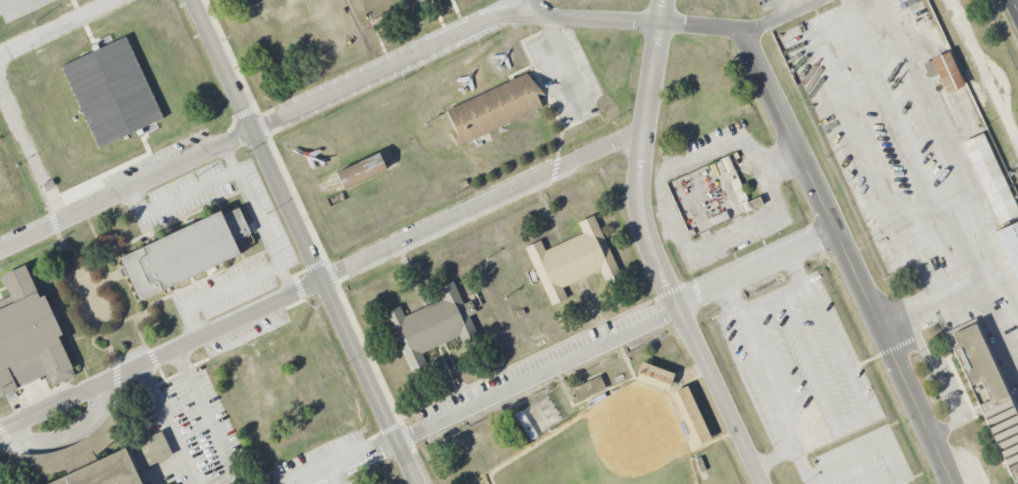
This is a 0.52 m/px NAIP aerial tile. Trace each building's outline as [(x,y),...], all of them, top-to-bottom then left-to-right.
[(98,148),(60,65),(125,36),(163,118),(98,148)] [(923,64),(949,53),(963,85),(945,93),(936,74),(928,78),(923,64)] [(446,108),(455,128),(449,131),(457,147),(544,108),(529,72),(446,108)] [(962,142),(995,224),(1017,215),(985,133),(962,142)] [(342,189),(335,172),(378,153),(386,169),(342,189)] [(748,202),(758,197),(762,205),(751,209),(748,202)] [(119,255),(139,299),(239,254),(237,249),(254,241),(238,207),(221,214),(219,210),(119,255)] [(708,218),(726,210),(730,219),(712,227),(708,218)] [(524,248),(551,306),(567,299),(561,287),(599,270),(604,279),(619,272),(593,216),(578,223),(583,234),(545,251),(541,241),(524,248)] [(993,233),(1017,288),(1017,220),(993,233)] [(47,374),(52,385),(78,372),(26,265),(3,276),(14,301),(0,308),(0,396),(47,374)] [(383,313),(411,372),(427,365),(422,355),(459,337),(464,348),(480,340),(468,316),(476,312),(470,301),(464,304),(452,281),(438,288),(443,298),(404,317),(399,306),(383,313)] [(974,318),(1017,411),(1017,483),(1014,483),(943,333),(974,318)] [(667,391),(674,374),(642,362),(635,379),(667,391)] [(688,386),(672,392),(695,447),(710,441),(688,386)] [(135,472),(173,455),(160,427),(141,436),(123,399),(109,413),(97,427),(75,443),(59,450),(40,454),(18,456),(30,483),(141,483),(135,472)]
